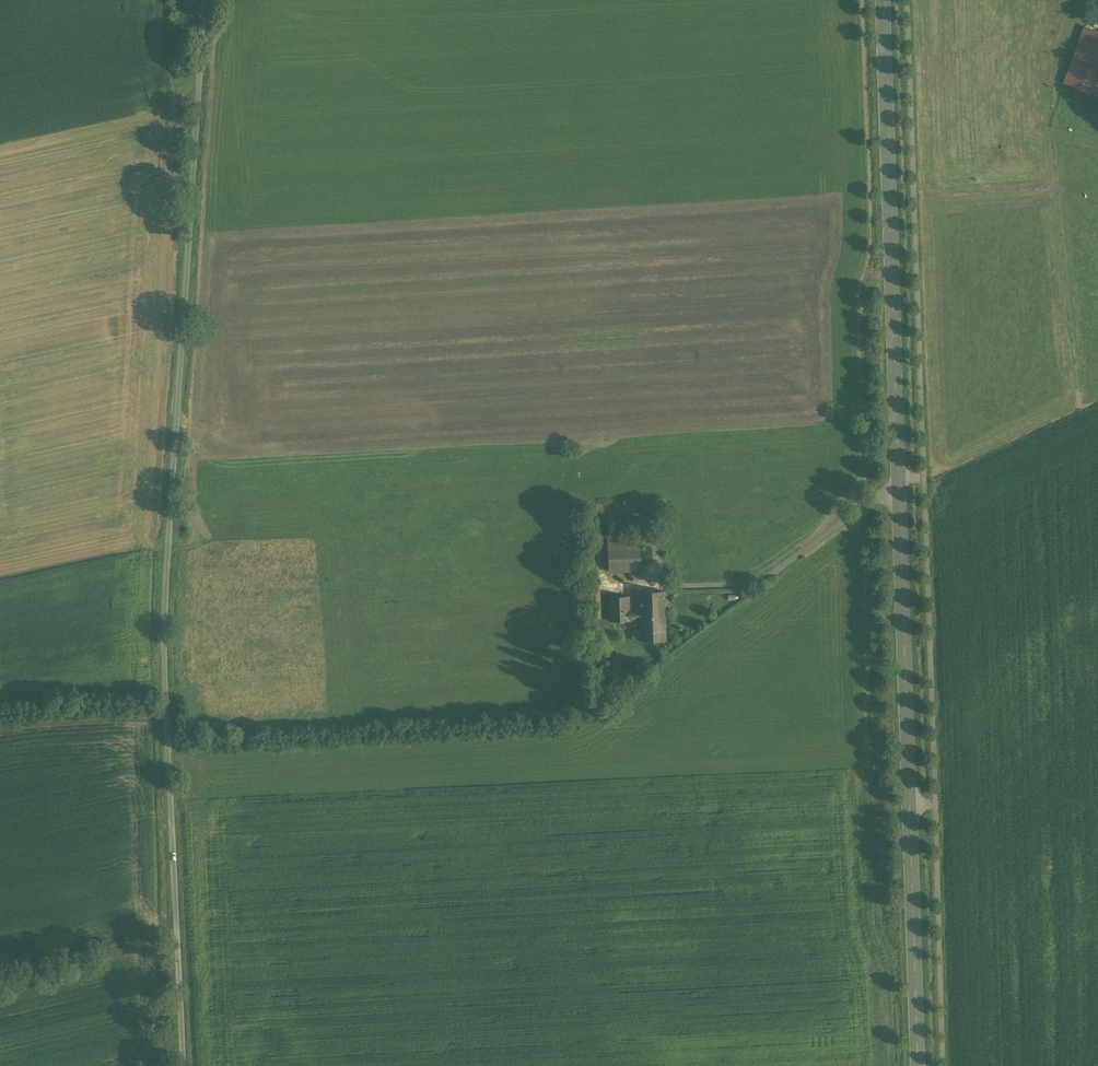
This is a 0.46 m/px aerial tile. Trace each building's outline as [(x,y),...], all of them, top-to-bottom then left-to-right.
[(1097,94),(1097,33),(1085,28),(1064,83),(1097,96),(1097,94)] [(608,536),(609,571),(641,570),(640,535),(608,536)] [(640,614),(664,614),(664,591),(639,592),(639,609),(629,609),(628,596),(610,597),(610,621),(629,621),(629,619),(640,619),(640,614)] [(664,614),(640,614),(640,619),(640,641),(665,640),(664,614)]
